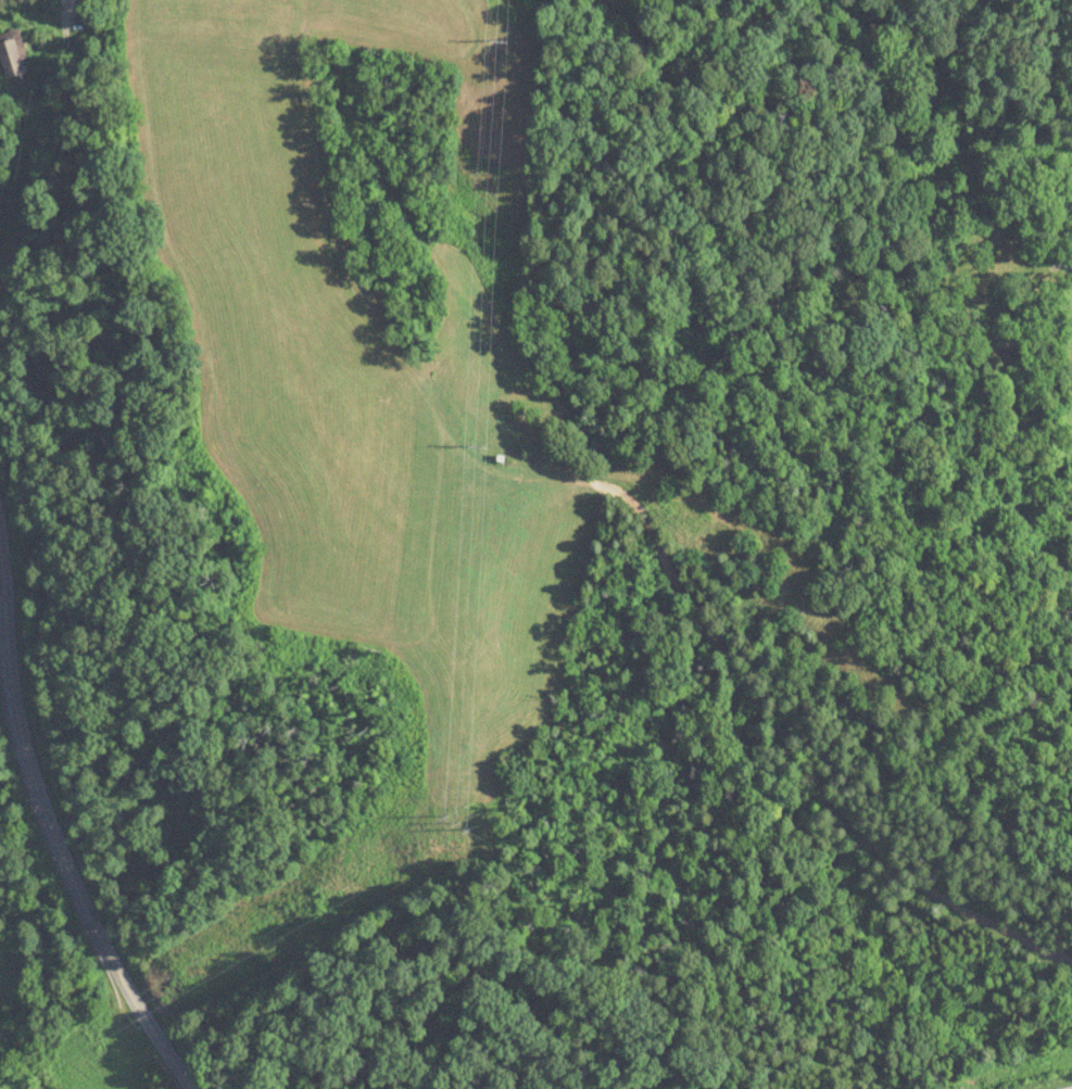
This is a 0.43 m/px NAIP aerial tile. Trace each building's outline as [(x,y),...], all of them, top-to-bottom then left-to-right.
[(28,73),(19,33),(0,37),(0,60),(4,79),(28,73)]
